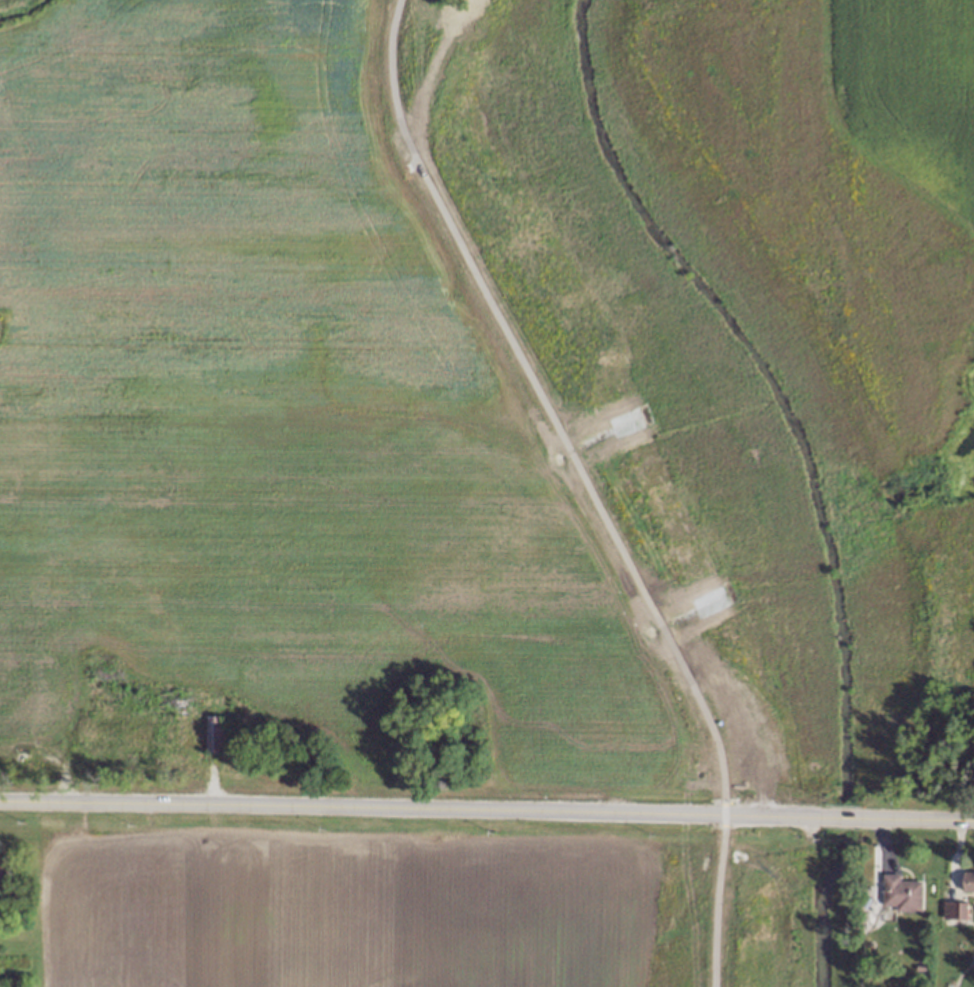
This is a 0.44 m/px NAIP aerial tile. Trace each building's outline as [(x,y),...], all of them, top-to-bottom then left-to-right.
[(205,752),(221,753),(222,716),(206,716),(205,752)] [(8,879),(9,866),(0,866),(0,878),(8,879)] [(962,873),(963,892),(973,892),(973,872),(962,873)] [(921,912),(922,881),(900,881),(900,874),(883,874),(882,906),(896,906),(896,911),(921,912)] [(965,920),(966,903),(943,902),(942,919),(965,920)]
